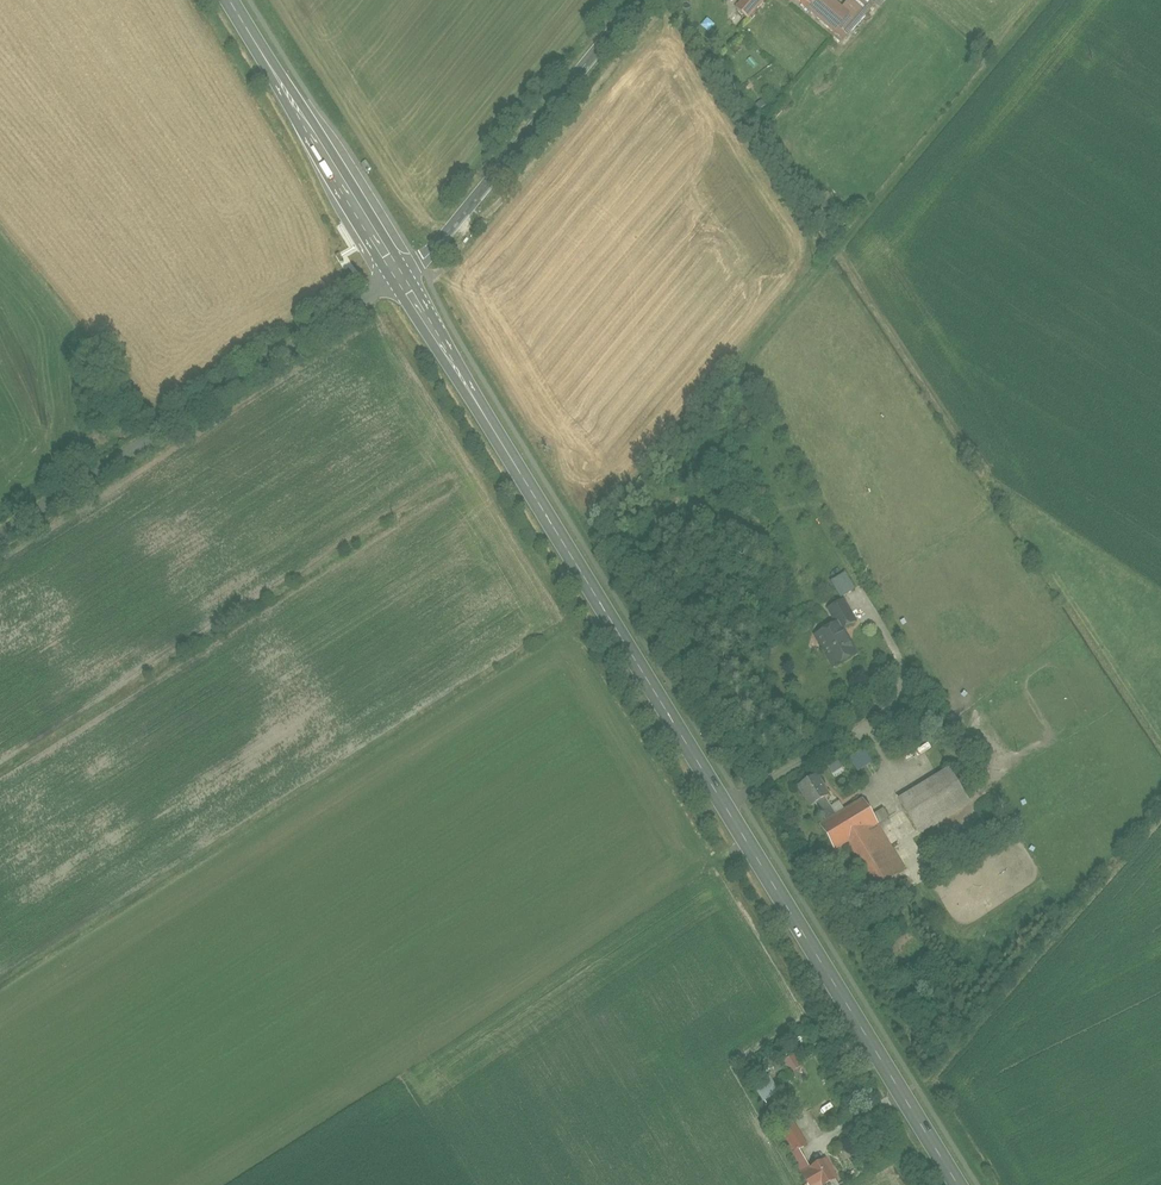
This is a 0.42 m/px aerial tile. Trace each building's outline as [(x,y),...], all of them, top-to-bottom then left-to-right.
[(736,7),(750,18),(764,0),(742,0),(736,7)] [(840,40),(872,4),(868,0),(849,0),(842,8),(833,0),(794,0),(840,40)] [(844,575),(831,583),(840,598),(854,591),(844,575)] [(839,623),(841,627),(854,620),(842,600),(827,609),(836,625),(839,623)] [(836,625),(814,638),(834,670),(858,656),(841,627),(839,623),(836,625)] [(852,773),(869,762),(857,743),(826,762),(834,774),(847,766),(852,773)] [(948,771),(899,800),(920,834),(969,805),(948,771)] [(829,822),(842,814),(818,776),(798,788),(811,809),(818,805),(829,822)] [(829,822),(821,827),(836,851),(849,842),(879,888),(906,870),(861,801),(842,814),(829,822)] [(795,1057),(784,1062),(789,1073),(800,1068),(795,1057)] [(759,1102),(776,1093),(766,1074),(749,1082),(759,1102)] [(788,1158),(803,1184),(831,1184),(836,1182),(824,1161),(809,1170),(799,1152),(788,1158)]
